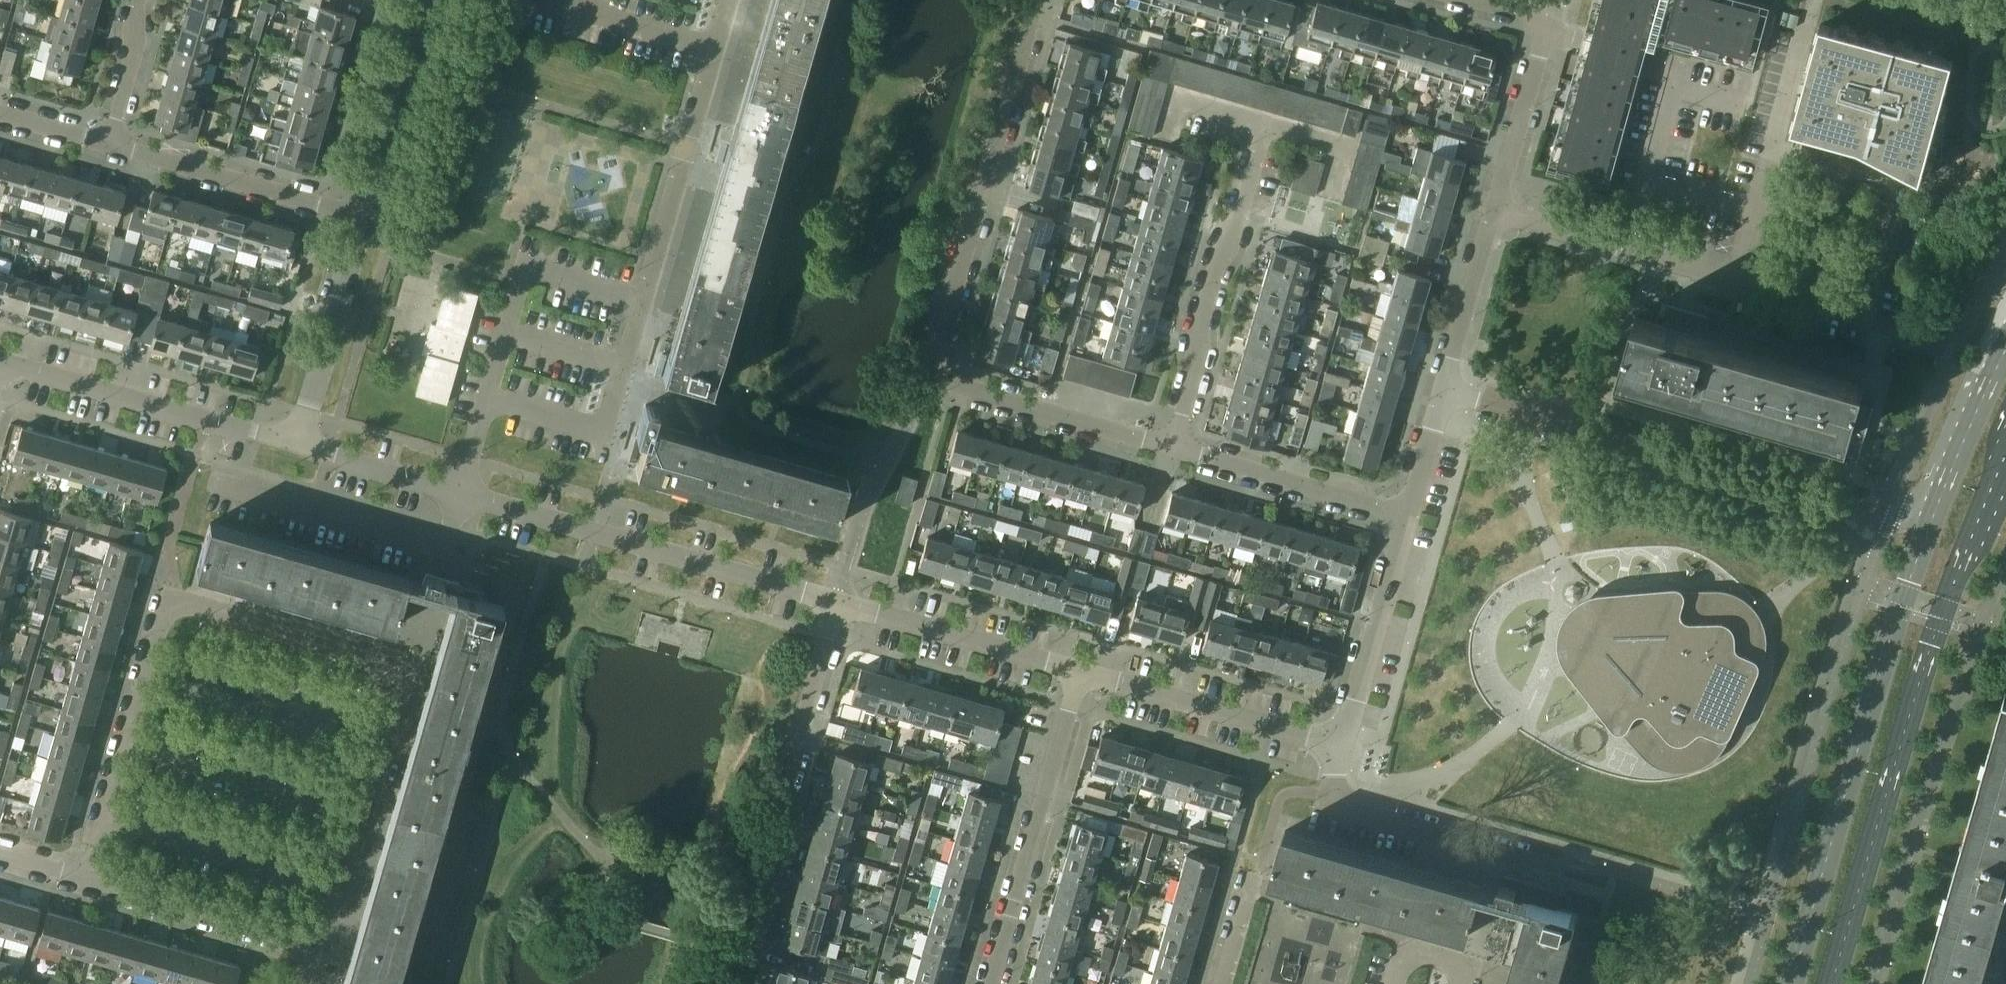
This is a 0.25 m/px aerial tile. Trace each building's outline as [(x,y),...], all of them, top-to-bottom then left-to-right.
[(61,16),(93,25),(99,2),(93,0),(66,0),(61,16)] [(190,2),(222,12),(232,14),(236,0),(190,0),(190,2)] [(657,373),(690,382),(690,381),(712,388),(823,0),(772,0),(670,355),(663,353),(657,373)] [(1150,0),(1139,0),(1137,7),(1148,10),(1150,0)] [(1173,6),(1172,6),(1174,0),(1152,0),(1162,3),(1159,13),(1170,16),(1173,6)] [(1195,12),(1198,0),(1174,0),(1172,6),(1173,6),(1184,9),(1181,19),(1192,22),(1195,12)] [(1214,29),(1217,19),(1216,18),(1222,0),(1198,0),(1195,12),(1206,16),(1204,26),(1214,29)] [(1239,25),(1246,0),(1222,0),(1216,18),(1217,19),(1214,29),(1236,35),(1239,25)] [(1261,31),(1270,0),(1246,0),(1239,25),(1251,28),(1248,38),(1258,41),(1261,31)] [(1294,43),(1293,43),(1304,7),(1303,6),(1293,4),(1293,3),(1283,0),(1270,0),(1261,31),(1273,35),(1270,45),(1280,48),(1281,44),(1292,47),(1294,43)] [(1588,55),(1558,164),(1606,177),(1638,58),(1643,42),(1657,46),(1670,0),(1604,0),(1596,30),(1592,44),(1588,55)] [(1735,0),(1675,0),(1666,33),(1750,55),(1763,7),(1735,0)] [(1328,53),(1331,42),(1330,42),(1340,7),(1317,1),(1316,5),(1305,2),(1303,6),(1304,7),(1293,43),(1294,43),(1328,53)] [(190,2),(183,26),(215,35),(222,12),(190,2)] [(26,7),(18,4),(14,19),(22,21),(26,7)] [(302,16),(298,26),(313,31),(314,30),(348,40),(355,16),(320,6),(316,21),(303,17),(303,16),(302,16)] [(10,10),(0,7),(0,20),(7,22),(10,10)] [(1350,59),(1353,49),(1362,14),(1340,7),(1330,42),(1331,42),(1342,46),(1340,56),(1350,59)] [(259,8),(255,22),(264,25),(268,11),(259,8)] [(1074,9),(1070,21),(1094,27),(1097,16),(1074,9)] [(1799,14),(1784,10),(1780,22),(1796,27),(1799,15),(1799,14)] [(1372,65),(1375,55),(1384,20),(1362,14),(1353,49),(1365,52),(1362,62),(1372,65)] [(61,16),(54,39),(86,48),(93,25),(61,16)] [(1103,30),(1116,34),(1119,23),(1106,19),(1103,30)] [(1395,72),(1398,62),(1397,62),(1406,27),(1384,20),(1375,55),(1387,59),(1384,69),(1395,72)] [(264,25),(255,22),(251,37),(260,39),(264,25)] [(1862,136),(1887,143),(1882,159),(1921,179),(1924,167),(1928,154),(1935,156),(1940,158),(1940,159),(1943,160),(1945,121),(1946,103),(1947,84),(1948,58),(1946,57),(1946,58),(1913,49),(1895,44),(1885,41),(1867,36),(1857,34),(1856,33),(1854,32),(1839,28),(1821,23),(1818,33),(1809,64),(1803,88),(1792,129),(1797,130),(1806,132),(1832,140),(1836,127),(1861,133),(1860,137),(1862,138),(1862,136)] [(183,26),(176,49),(209,58),(215,35),(183,26)] [(291,51),(306,55),(307,54),(341,65),(348,40),(314,30),(313,31),(298,26),(294,40),(291,51)] [(1128,26),(1125,36),(1139,40),(1142,29),(1128,26)] [(1417,78),(1420,68),(1419,68),(1429,33),(1406,27),(1397,62),(1398,62),(1409,65),(1406,75),(1417,78)] [(5,48),(0,67),(0,72),(11,75),(17,52),(16,51),(21,34),(11,31),(6,48),(5,48)] [(263,44),(283,49),(286,38),(266,33),(263,44)] [(1439,84),(1442,74),(1441,74),(1451,39),(1429,33),(1419,68),(1420,68),(1431,71),(1428,81),(1439,84)] [(1147,43),(1160,47),(1163,39),(1149,35),(1147,43)] [(86,48),(54,39),(48,62),(36,58),(32,74),(71,85),(75,72),(79,73),(86,48)] [(1461,91),(1464,81),(1463,80),(1473,46),(1451,39),(1441,74),(1442,74),(1453,78),(1450,88),(1461,91)] [(1062,53),(1059,65),(1094,75),(1094,76),(1104,78),(1111,54),(1066,41),(1065,42),(1070,43),(1067,52),(1062,53)] [(1169,49),(1183,53),(1185,45),(1171,41),(1169,49)] [(1463,80),(1464,81),(1475,84),(1472,95),(1493,101),(1501,74),(1490,71),(1495,52),(1473,46),(1463,80)] [(1193,47),(1191,55),(1205,59),(1207,51),(1193,47)] [(176,49),(170,72),(202,81),(209,58),(176,49)] [(1150,49),(1147,61),(1171,68),(1175,57),(1150,49)] [(1215,53),(1213,61),(1227,65),(1229,57),(1215,53)] [(284,75),(299,80),(300,79),(334,89),(341,65),(307,54),(306,55),(302,70),(289,66),(289,65),(287,65),(284,75)] [(246,55),(242,69),(250,71),(254,57),(246,55)] [(1175,57),(1171,68),(1168,81),(1179,84),(1186,60),(1175,57)] [(1186,60),(1179,84),(1190,87),(1197,63),(1186,60)] [(1237,60),(1235,68),(1249,72),(1251,64),(1237,60)] [(1147,61),(1144,74),(1168,81),(1171,68),(1147,61)] [(1197,63),(1190,87),(1201,90),(1208,66),(1197,63)] [(1055,77),(1052,88),(1088,99),(1097,102),(1104,78),(1094,76),(1094,75),(1059,65),(1059,66),(1063,67),(1060,76),(1055,77)] [(1208,66),(1201,90),(1211,93),(1218,69),(1208,66)] [(250,71),(242,69),(238,83),(246,85),(250,71)] [(1218,69),(1211,93),(1222,96),(1229,72),(1218,69)] [(1129,71),(1125,85),(1134,87),(1137,74),(1129,71)] [(170,72),(163,95),(195,105),(202,81),(170,72)] [(1229,72),(1222,96),(1233,100),(1240,75),(1229,72)] [(1144,74),(1141,84),(1165,91),(1168,81),(1144,74)] [(1240,75),(1233,100),(1244,103),(1251,78),(1240,75)] [(1307,77),(1304,88),(1316,91),(1319,81),(1307,77)] [(1251,78),(1244,103),(1254,106),(1261,81),(1251,78)] [(277,100),(292,105),(293,104),(327,114),(334,89),(300,79),(299,80),(295,94),(282,90),(281,89),(277,100)] [(1261,81),(1254,106),(1265,109),(1272,85),(1261,81)] [(1141,84),(1138,95),(1162,102),(1165,91),(1141,84)] [(1134,87),(1125,85),(1121,98),(1130,101),(1134,87)] [(1272,85),(1265,109),(1276,112),(1283,88),(1272,85)] [(1324,93),(1338,97),(1340,90),(1326,86),(1324,93)] [(1049,101),(1045,113),(1081,123),(1091,126),(1094,115),(1084,112),(1088,99),(1052,88),(1052,90),(1056,91),(1053,100),(1049,101)] [(1283,88),(1276,112),(1287,115),(1294,91),(1283,88)] [(1294,91),(1287,115),(1298,118),(1305,94),(1294,91)] [(1349,92),(1347,100),(1360,104),(1363,96),(1349,92)] [(1305,94),(1298,118),(1308,121),(1315,97),(1305,94)] [(195,105),(163,95),(156,119),(164,122),(161,131),(196,141),(205,107),(195,105)] [(1138,95),(1134,106),(1159,113),(1162,102),(1138,95)] [(1315,97),(1308,121),(1320,124),(1327,100),(1315,97)] [(1369,106),(1382,110),(1385,102),(1371,98),(1369,106)] [(1327,100),(1320,124),(1330,128),(1337,103),(1327,100)] [(233,101),(229,114),(238,116),(241,103),(233,101)] [(1337,103),(1330,128),(1341,131),(1348,106),(1337,103)] [(270,125),(285,129),(286,128),(320,138),(327,114),(293,104),(292,105),(288,119),(275,115),(275,114),(273,114),(270,125)] [(1393,105),(1391,112),(1404,116),(1407,109),(1393,105)] [(243,115),(252,118),(255,109),(246,106),(243,115)] [(1134,106),(1131,118),(1156,124),(1159,113),(1134,106)] [(1348,106),(1341,131),(1355,135),(1362,110),(1348,106)] [(1127,111),(1119,109),(1115,122),(1123,124),(1127,111)] [(1413,119),(1427,123),(1429,115),(1415,111),(1413,119)] [(1042,125),(1038,136),(1074,146),(1074,147),(1084,150),(1087,139),(1077,136),(1081,123),(1045,113),(1045,114),(1049,115),(1046,124),(1042,125)] [(238,116),(229,114),(225,129),(234,131),(238,116)] [(1435,125),(1449,129),(1451,121),(1438,117),(1435,125)] [(1451,121),(1449,129),(1471,135),(1475,124),(1452,117),(1451,121)] [(1156,124),(1131,118),(1128,129),(1152,136),(1156,124)] [(1366,118),(1360,139),(1385,146),(1391,125),(1366,118)] [(286,128),(285,129),(281,144),(268,140),(268,139),(266,139),(260,159),(302,171),(305,162),(312,164),(320,138),(286,128)] [(1437,132),(1432,150),(1455,157),(1460,138),(1437,132)] [(1108,146),(1116,148),(1120,135),(1112,133),(1108,146)] [(1035,149),(1032,160),(1067,170),(1067,171),(1077,174),(1080,163),(1070,160),(1074,147),(1074,146),(1038,136),(1038,138),(1042,139),(1040,148),(1035,149)] [(1360,139),(1357,149),(1382,156),(1385,146),(1360,139)] [(244,154),(246,146),(235,143),(233,151),(244,154)] [(1130,143),(1126,155),(1137,159),(1141,146),(1130,143)] [(1163,147),(1158,165),(1200,177),(1202,168),(1200,164),(1202,158),(1163,147)] [(1357,149),(1354,160),(1379,167),(1382,156),(1357,149)] [(1411,170),(1425,174),(1458,183),(1464,160),(1432,150),(1428,164),(1414,160),(1412,165),(1411,170)] [(1137,159),(1126,155),(1123,169),(1133,171),(1137,159)] [(1300,155),(1297,166),(1321,173),(1324,162),(1300,155)] [(1,187),(9,158),(0,156),(0,187),(1,187)] [(1101,170),(1109,172),(1113,159),(1105,156),(1101,170)] [(1,187),(24,194),(32,165),(9,158),(1,187)] [(1385,167),(1398,171),(1400,162),(1388,158),(1385,167)] [(1067,170),(1032,160),(1031,162),(1035,163),(1033,172),(1028,173),(1024,185),(1070,198),(1077,174),(1067,171),(1067,170)] [(1354,160),(1351,170),(1376,177),(1379,167),(1354,160)] [(1410,174),(1411,170),(1412,165),(1400,162),(1398,171),(1410,174)] [(24,194),(47,200),(55,172),(32,165),(24,194)] [(1158,165),(1153,182),(1192,193),(1194,188),(1197,186),(1200,177),(1158,165)] [(1297,166),(1294,177),(1318,184),(1321,173),(1297,166)] [(1351,170),(1348,181),(1373,188),(1376,177),(1351,170)] [(47,200),(70,207),(78,178),(55,172),(47,200)] [(1425,174),(1419,197),(1451,207),(1458,183),(1425,174)] [(1318,184),(1294,177),(1291,188),(1315,195),(1318,184)] [(70,207),(93,214),(101,185),(78,178),(70,207)] [(1120,178),(1116,190),(1127,193),(1131,181),(1120,178)] [(1348,181),(1345,192),(1370,199),(1373,188),(1348,181)] [(1153,182),(1148,199),(1190,211),(1192,202),(1190,199),(1192,193),(1153,182)] [(101,185),(93,214),(116,220),(125,192),(101,185)] [(167,238),(170,225),(179,197),(154,190),(149,208),(135,204),(129,227),(167,238)] [(1127,193),(1116,190),(1112,203),(1123,206),(1127,193)] [(1370,199),(1345,192),(1342,203),(1366,210),(1370,199)] [(170,225),(193,232),(202,203),(179,197),(170,225)] [(1419,197),(1412,221),(1444,230),(1451,207),(1419,197)] [(1148,199),(1143,217),(1182,228),(1183,222),(1187,220),(1190,211),(1148,199)] [(1074,210),(1073,211),(1097,218),(1100,207),(1077,200),(1076,201),(1077,201),(1075,210),(1074,210)] [(193,232),(216,239),(224,210),(202,203),(193,232)] [(1372,214),(1384,218),(1386,209),(1374,206),(1372,214)] [(1015,220),(1011,232),(1046,242),(1057,245),(1060,234),(1049,231),(1053,218),(1018,208),(1018,209),(1022,210),(1019,219),(1015,220)] [(1386,209),(1384,218),(1396,221),(1394,227),(1409,231),(1405,245),(1437,255),(1444,230),(1412,221),(1397,217),(1398,213),(1386,209)] [(216,239),(239,245),(248,216),(224,210),(216,239)] [(1097,218),(1073,211),(1073,212),(1074,212),(1071,221),(1070,222),(1069,221),(1069,222),(1085,227),(1081,241),(1089,243),(1097,218)] [(1110,212),(1107,225),(1117,228),(1121,215),(1110,212)] [(239,245),(262,252),(271,223),(248,216),(239,245)] [(1143,217),(1138,234),(1180,246),(1182,237),(1180,233),(1182,228),(1143,217)] [(13,231),(16,222),(1,218),(0,222),(0,227),(13,231)] [(16,222),(13,231),(27,234),(30,226),(16,222)] [(271,223),(262,252),(294,261),(301,233),(293,231),(294,229),(271,223)] [(1117,228),(1107,225),(1103,238),(1113,241),(1117,228)] [(45,240),(59,244),(61,235),(47,231),(45,240)] [(1007,244),(1004,255),(1040,265),(1040,266),(1050,269),(1053,258),(1042,255),(1046,242),(1011,232),(1011,233),(1015,234),(1012,243),(1007,244)] [(1366,233),(1362,245),(1387,252),(1390,241),(1366,233)] [(108,258),(120,261),(127,237),(115,234),(108,258)] [(1138,234),(1133,251),(1172,263),(1173,257),(1177,255),(1180,246),(1138,234)] [(61,235),(59,244),(73,248),(75,239),(61,235)] [(127,237),(120,261),(131,264),(138,241),(127,237)] [(1270,258),(1268,266),(1310,278),(1315,260),(1316,257),(1325,260),(1328,251),(1303,244),(1284,238),(1280,251),(1276,249),(1274,256),(1270,258)] [(29,250),(44,254),(46,246),(32,242),(29,250)] [(1387,252),(1362,245),(1358,258),(1383,265),(1387,252)] [(46,246),(44,254),(58,258),(60,250),(46,246)] [(1101,247),(1097,259),(1107,262),(1111,249),(1101,247)] [(1072,262),(1076,268),(1082,269),(1087,254),(1075,251),(1072,262)] [(1133,251),(1128,268),(1170,280),(1172,272),(1170,268),(1172,263),(1133,251)] [(1001,268),(997,279),(1033,290),(1043,293),(1046,282),(1036,279),(1040,266),(1040,265),(1004,255),(1004,257),(1008,258),(1005,267),(1001,268)] [(80,265),(94,269),(96,260),(82,256),(80,265)] [(1107,262),(1097,259),(1093,272),(1103,275),(1107,262)] [(96,260),(94,269),(108,273),(110,264),(96,260)] [(1525,270),(1535,273),(1537,266),(1527,263),(1525,270)] [(166,274),(180,278),(183,270),(168,265),(166,274)] [(1267,279),(1265,285),(1305,296),(1310,278),(1268,266),(1265,276),(1267,279)] [(1128,268),(1123,286),(1162,297),(1163,292),(1167,290),(1170,280),(1128,268)] [(1377,289),(1391,293),(1423,302),(1430,278),(1398,269),(1394,283),(1380,279),(1378,284),(1377,289)] [(2,304),(10,273),(0,270),(0,304),(2,304)] [(183,270),(180,278),(194,282),(196,273),(183,270)] [(2,304),(28,311),(36,281),(10,273),(2,304)] [(1337,273),(1334,285),(1344,288),(1348,276),(1337,273)] [(111,302),(102,333),(128,340),(129,336),(141,340),(152,301),(158,278),(147,274),(140,297),(137,310),(111,302)] [(1071,276),(1067,289),(1076,291),(1079,278),(1071,276)] [(1363,289),(1366,281),(1353,277),(1351,286),(1363,289)] [(170,281),(158,278),(152,301),(164,304),(170,281)] [(211,287),(226,291),(228,283),(214,279),(211,287)] [(994,292),(990,303),(1026,313),(1026,314),(1036,317),(1039,306),(1029,303),(1033,290),(997,279),(997,281),(1001,282),(998,291),(994,292)] [(28,311),(52,319),(61,288),(36,281),(28,311)] [(1090,281),(1087,294),(1097,297),(1101,284),(1090,281)] [(1376,293),(1377,289),(1378,284),(1366,281),(1363,289),(1376,293)] [(228,283),(226,291),(240,295),(242,287),(228,283)] [(478,294),(478,293),(447,284),(447,285),(448,285),(437,324),(432,323),(423,352),(428,354),(417,393),(417,392),(417,393),(447,402),(447,401),(477,293),(478,294)] [(1261,292),(1258,301),(1300,313),(1305,296),(1265,285),(1264,290),(1261,292)] [(1344,288),(1334,285),(1330,298),(1340,301),(1344,288)] [(249,298),(280,307),(283,295),(252,286),(249,298)] [(1123,286),(1118,303),(1160,315),(1162,306),(1160,303),(1162,297),(1123,286)] [(52,319),(78,326),(87,295),(61,288),(52,319)] [(203,300),(218,304),(220,296),(206,292),(203,300)] [(1385,315),(1417,325),(1423,302),(1391,293),(1385,315)] [(1097,297),(1087,294),(1083,307),(1094,310),(1097,297)] [(78,326),(102,333),(111,302),(87,295),(78,326)] [(220,296),(218,304),(232,308),(234,299),(220,296)] [(1061,313),(1069,315),(1073,302),(1065,300),(1061,313)] [(1257,314),(1255,319),(1295,330),(1300,313),(1258,301),(1255,311),(1257,314)] [(244,315),(267,322),(270,310),(247,303),(244,315)] [(987,316),(983,327),(1019,337),(1019,338),(1029,341),(1032,330),(1022,327),(1026,314),(1026,313),(990,303),(990,305),(994,306),(991,315),(987,316)] [(1118,303),(1113,320),(1152,332),(1154,326),(1157,324),(1160,315),(1118,303)] [(1630,402),(1632,402),(1633,397),(1646,401),(1646,402),(1648,403),(1649,397),(1672,403),(1671,409),(1672,410),(1673,408),(1702,417),(1699,427),(1701,427),(1701,426),(1731,435),(1731,436),(1732,436),(1733,436),(1762,444),(1762,445),(1764,445),(1764,444),(1793,453),(1793,454),(1795,454),(1795,453),(1825,462),(1825,463),(1826,463),(1827,462),(1828,458),(1841,462),(1843,463),(1846,453),(1858,457),(1860,458),(1874,406),(1873,406),(1859,403),(1864,385),(1807,369),(1810,357),(1708,328),(1712,314),(1711,314),(1710,317),(1690,311),(1689,313),(1683,311),(1678,310),(1678,308),(1668,305),(1665,316),(1661,327),(1657,326),(1635,320),(1623,364),(1614,397),(1615,398),(1615,397),(1630,401),(1630,402)] [(1347,306),(1345,314),(1351,316),(1353,308),(1347,306)] [(1327,307),(1324,320),(1334,323),(1338,310),(1327,307)] [(1080,315),(1077,328),(1088,331),(1091,318),(1080,315)] [(1378,339),(1410,348),(1417,325),(1385,315),(1378,339)] [(151,347),(177,354),(185,324),(159,316),(151,347)] [(242,317),(238,333),(246,335),(251,320),(242,317)] [(1251,327),(1248,335),(1290,347),(1295,330),(1255,319),(1254,325),(1251,327)] [(1113,320),(1108,338),(1150,350),(1152,341),(1151,338),(1152,332),(1113,320)] [(1334,323),(1324,320),(1320,333),(1330,336),(1334,323)] [(1054,337),(1062,339),(1066,326),(1058,323),(1054,337)] [(177,354),(201,361),(210,331),(185,324),(177,354)] [(1337,333),(1350,336),(1352,328),(1339,325),(1337,333)] [(1019,337),(983,327),(983,328),(987,330),(985,339),(980,340),(976,352),(1022,365),(1025,353),(1015,351),(1019,338),(1019,337)] [(1088,331),(1077,328),(1073,341),(1084,344),(1088,331)] [(1375,350),(1371,363),(1403,372),(1410,348),(1378,339),(1363,335),(1364,331),(1352,328),(1350,336),(1362,340),(1360,345),(1375,350)] [(201,361),(226,369),(235,338),(210,331),(201,361)] [(1247,348),(1245,353),(1285,365),(1290,347),(1248,335),(1245,345),(1247,348)] [(235,338),(226,369),(252,376),(261,345),(235,338)] [(1150,350),(1108,338),(1103,355),(1142,367),(1144,361),(1147,359),(1150,350)] [(1317,342),(1314,354),(1324,357),(1328,345),(1317,342)] [(1047,346),(1040,370),(1052,374),(1059,350),(1047,346)] [(259,353),(253,373),(265,376),(271,357),(259,353)] [(1063,377),(1074,380),(1081,356),(1070,353),(1063,377)] [(1241,361),(1238,370),(1280,382),(1285,365),(1245,353),(1244,360),(1241,361)] [(1324,357),(1314,354),(1310,368),(1321,371),(1324,357)] [(1074,380),(1085,384),(1092,359),(1081,356),(1074,380)] [(1085,384),(1096,387),(1103,362),(1092,359),(1085,384)] [(1096,387),(1107,390),(1114,365),(1103,362),(1096,387)] [(1371,363),(1364,386),(1396,395),(1403,372),(1371,363)] [(1107,390),(1119,393),(1126,369),(1114,365),(1107,390)] [(1126,369),(1119,393),(1130,396),(1137,372),(1126,369)] [(1237,383),(1235,388),(1275,400),(1280,382),(1238,370),(1236,380),(1237,383)] [(1324,379),(1336,383),(1339,374),(1326,371),(1324,379)] [(1339,374),(1336,383),(1349,386),(1351,378),(1339,374)] [(1308,376),(1304,389),(1314,392),(1318,379),(1308,376)] [(1364,386),(1358,409),(1390,419),(1396,395),(1364,386)] [(1231,396),(1228,405),(1270,417),(1275,400),(1235,388),(1234,395),(1231,396)] [(1314,392),(1304,389),(1300,402),(1311,405),(1314,392)] [(632,456),(639,458),(636,469),(834,526),(848,478),(831,474),(747,449),(686,432),(654,423),(658,408),(646,405),(632,456)] [(1270,417),(1228,405),(1223,423),(1225,424),(1230,425),(1227,436),(1270,448),(1273,436),(1265,433),(1270,417)] [(1358,409),(1351,433),(1383,443),(1390,419),(1358,409)] [(1298,411),(1294,424),(1305,427),(1308,414),(1298,411)] [(1317,450),(1323,430),(1325,421),(1313,418),(1305,446),(1317,450)] [(1338,425),(1325,421),(1323,430),(1335,434),(1338,425)] [(1305,427),(1294,424),(1289,442),(1299,445),(1305,427)] [(13,460),(38,467),(48,433),(23,426),(13,460)] [(949,460),(974,467),(983,437),(958,430),(949,460)] [(38,467),(62,474),(72,440),(48,433),(38,467)] [(1383,443),(1351,433),(1344,457),(1376,466),(1383,443)] [(974,467),(997,474),(1005,444),(983,437),(974,467)] [(62,474),(86,481),(96,447),(72,440),(62,474)] [(997,474),(1020,481),(1028,450),(1005,444),(997,474)] [(86,481),(110,488),(120,454),(96,447),(86,481)] [(1020,481),(1043,487),(1052,457),(1028,450),(1020,481)] [(110,488),(134,495),(144,461),(120,454),(110,488)] [(1043,487),(1066,494),(1075,464),(1052,457),(1043,487)] [(144,461),(134,495),(158,501),(167,467),(144,461)] [(1066,494),(1089,500),(1097,470),(1075,464),(1066,494)] [(935,469),(928,493),(940,496),(947,472),(935,469)] [(1089,500),(1112,507),(1120,477),(1097,470),(1089,500)] [(896,500),(910,504),(917,479),(904,475),(896,500)] [(1120,477),(1112,507),(1135,514),(1144,484),(1120,477)] [(952,499),(963,503),(966,494),(954,490),(952,499)] [(1164,522),(1187,529),(1196,499),(1172,492),(1164,522)] [(966,494),(963,503),(974,506),(977,497),(966,494)] [(13,506),(26,510),(28,500),(16,497),(13,506)] [(919,523),(932,527),(939,502),(927,498),(919,523)] [(1187,529),(1211,536),(1219,505),(1196,499),(1187,529)] [(28,500),(26,510),(38,513),(40,504),(28,500)] [(997,512),(1009,516),(1012,507),(1000,503),(997,512)] [(1211,536),(1234,542),(1242,512),(1219,505),(1211,536)] [(952,506),(948,521),(956,524),(961,508),(952,506)] [(1012,507),(1009,516),(1020,519),(1023,510),(1012,507)] [(26,543),(33,518),(0,509),(0,535),(26,543)] [(60,520),(73,523),(76,514),(63,510),(60,520)] [(970,521),(982,525),(985,515),(973,511),(970,521)] [(1234,542),(1257,549),(1266,518),(1242,512),(1234,542)] [(76,514),(73,523),(85,527),(88,517),(76,514)] [(985,515),(982,525),(993,528),(996,518),(985,515)] [(1044,526),(1056,529),(1058,520),(1047,517),(1044,526)] [(1257,549),(1280,555),(1288,525),(1266,518),(1257,549)] [(1058,520),(1056,529),(1067,532),(1070,523),(1058,520)] [(212,522),(211,522),(197,570),(395,626),(409,578),(407,578),(212,522)] [(108,534),(121,537),(124,527),(111,524),(108,534)] [(1017,535),(1028,538),(1031,528),(1019,525),(1017,535)] [(1280,555),(1303,562),(1312,532),(1288,525),(1280,555)] [(1128,550),(1140,553),(1147,530),(1135,526),(1128,550)] [(124,527),(121,537),(133,541),(136,531),(124,527)] [(1031,528),(1028,538),(1040,541),(1042,531),(1031,528)] [(71,543),(80,545),(84,533),(74,530),(71,543)] [(1090,539),(1102,542),(1104,533),(1092,530),(1090,539)] [(1147,530),(1140,553),(1151,557),(1158,533),(1147,530)] [(1312,532),(1303,562),(1301,570),(1324,576),(1326,569),(1335,538),(1312,532)] [(1104,533),(1102,542),(1113,546),(1116,536),(1104,533)] [(26,543),(0,535),(0,561),(20,567),(26,569),(33,545),(26,543)] [(919,567),(943,574),(952,544),(928,537),(919,567)] [(55,538),(52,550),(61,553),(65,541),(55,538)] [(1063,548),(1075,551),(1077,542),(1065,538),(1063,548)] [(1358,545),(1335,538),(1326,569),(1349,575),(1358,545)] [(110,540),(103,565),(137,575),(144,550),(110,540)] [(1077,542),(1075,551),(1086,554),(1088,545),(1077,542)] [(943,574),(966,580),(975,550),(952,544),(943,574)] [(61,553),(52,550),(48,563),(58,565),(61,553)] [(966,580),(989,587),(997,557),(975,550),(966,580)] [(1166,561),(1177,564),(1180,555),(1168,551),(1166,561)] [(1090,583),(1081,614),(1105,620),(1112,594),(1127,598),(1131,584),(1138,559),(1125,555),(1115,590),(1090,583)] [(1180,555),(1177,564),(1189,567),(1191,558),(1180,555)] [(989,587),(1012,594),(1021,563),(997,557),(989,587)] [(1150,562),(1138,559),(1131,584),(1143,587),(1150,562)] [(13,591),(20,567),(0,561),(0,587),(13,591)] [(1012,594),(1035,600),(1044,570),(1021,563),(1012,594)] [(103,565),(96,589),(130,599),(137,575),(103,565)] [(1212,574),(1223,577),(1226,568),(1214,565),(1212,574)] [(64,566),(60,579),(70,582),(73,569),(64,566)] [(1226,568),(1223,577),(1235,580),(1238,571),(1226,568)] [(1035,600),(1058,607),(1067,576),(1044,570),(1035,600)] [(504,606),(476,598),(478,591),(459,585),(460,583),(426,573),(421,589),(461,601),(459,610),(452,608),(344,983),(396,983),(504,606)] [(1058,607),(1081,614),(1090,583),(1067,576),(1058,607)] [(1186,620),(1197,623),(1210,579),(1196,576),(1187,610),(1164,603),(1155,635),(1180,642),(1186,620)] [(1258,587),(1269,590),(1272,581),(1261,578),(1258,587)] [(70,582),(60,579),(57,591),(66,594),(70,582)] [(1202,648),(1226,655),(1235,625),(1212,618),(1222,583),(1210,579),(1197,623),(1208,627),(1202,648)] [(1272,581),(1269,590),(1281,594),(1284,584),(1272,581)] [(42,586),(38,598),(48,600),(51,588),(42,586)] [(1346,586),(1339,610),(1351,614),(1358,590),(1346,586)] [(6,614),(13,591),(0,587),(0,613),(6,614)] [(96,589),(89,613),(123,623),(130,599),(96,589)] [(1722,590),(1713,589),(1684,589),(1614,591),(1604,592),(1595,595),(1586,600),(1578,606),(1572,614),(1567,622),(1564,632),(1563,641),(1563,651),(1566,661),(1570,670),(1576,678),(1622,731),(1641,752),(1648,758),(1657,763),(1666,766),(1676,768),(1686,767),(1703,763),(1711,759),(1718,754),(1724,747),(1729,740),(1764,662),(1765,653),(1766,644),(1765,635),(1763,627),(1758,619),(1754,611),(1748,604),(1740,598),(1732,593),(1722,590)] [(1304,600),(1315,603),(1318,594),(1307,591),(1304,600)] [(1254,602),(1265,605),(1268,596),(1257,593),(1254,602)] [(1318,594),(1315,603),(1327,607),(1330,597),(1318,594)] [(1129,627),(1155,635),(1164,603),(1138,596),(1129,627)] [(1268,596),(1265,605),(1277,609),(1280,599),(1268,596)] [(48,600),(38,598),(35,610),(44,613),(48,600)] [(1303,606),(1300,615),(1311,619),(1315,609),(1303,606)] [(89,613),(82,637),(116,646),(123,623),(89,613)] [(50,614),(47,626),(56,629),(60,617),(50,614)] [(1226,655),(1249,661),(1258,631),(1235,625),(1226,655)] [(56,629),(47,626),(43,639),(53,641),(56,629)] [(1249,661),(1273,668),(1282,638),(1258,631),(1249,661)] [(28,633),(25,645),(34,648),(38,636),(28,633)] [(82,637),(76,660),(110,670),(116,646),(82,637)] [(1273,668),(1296,674),(1304,644),(1282,638),(1273,668)] [(1304,644),(1296,674),(1319,681),(1320,677),(1331,681),(1339,654),(1304,644)] [(34,648),(25,645),(21,658),(30,661),(34,648)] [(76,660),(69,684),(103,694),(110,670),(76,660)] [(36,662),(33,674),(43,677),(46,664),(36,662)] [(852,701),(875,708),(885,674),(862,667),(852,701)] [(43,677),(33,674),(29,687),(39,689),(43,677)] [(875,708),(899,715),(909,680),(885,674),(875,708)] [(899,715),(923,722),(933,687),(909,680),(899,715)] [(14,681),(11,694),(20,697),(24,684),(14,681)] [(69,684),(62,709),(96,718),(103,694),(69,684)] [(923,722),(946,728),(956,694),(933,687),(923,722)] [(20,697),(11,694),(7,706),(17,709),(20,697)] [(946,728),(969,735),(979,700),(956,694),(946,728)] [(26,699),(19,722),(29,725),(32,713),(40,715),(43,703),(26,699)] [(969,735),(994,742),(997,732),(1000,720),(1004,707),(979,700),(969,735)] [(1927,983),(1975,983),(2001,896),(2005,897),(2005,707),(1927,983)] [(62,709),(55,732),(89,742),(96,718),(62,709)] [(1000,720),(997,732),(1019,739),(1022,727),(1000,720)] [(29,725),(19,722),(16,735),(25,737),(29,725)] [(842,736),(865,743),(869,731),(845,725),(842,736)] [(0,731),(0,743),(7,744),(10,732),(0,729),(0,731)] [(869,731),(865,743),(875,746),(879,734),(869,731)] [(55,732),(48,756),(82,766),(89,742),(55,732)] [(994,742),(993,744),(1015,750),(1019,739),(997,732),(994,742)] [(1092,770),(1116,777),(1126,742),(1102,735),(1097,751),(1086,748),(1081,766),(1092,770)] [(1116,777),(1139,784),(1149,749),(1126,742),(1116,777)] [(901,753),(913,756),(916,747),(904,743),(901,753)] [(993,744),(990,755),(1012,761),(1015,750),(993,744)] [(916,747),(913,756),(924,760),(927,750),(916,747)] [(1139,784),(1163,790),(1173,756),(1149,749),(1139,784)] [(933,750),(930,761),(936,763),(939,751),(933,750)] [(837,753),(830,777),(864,787),(871,763),(837,753)] [(879,753),(875,764),(899,771),(903,760),(879,753)] [(990,755),(987,765),(1009,771),(1012,761),(990,755)] [(48,756),(41,780),(75,790),(82,766),(48,756)] [(1163,790),(1186,797),(1196,762),(1173,756),(1163,790)] [(9,757),(5,770),(15,773),(19,760),(9,757)] [(948,767),(960,770),(962,760),(951,757),(948,767)] [(962,760),(960,770),(971,773),(974,764),(962,760)] [(904,761),(902,769),(912,772),(914,764),(904,761)] [(1186,797),(1210,804),(1220,769),(1196,762),(1186,797)] [(1009,771),(987,765),(984,777),(1006,783),(1009,771)] [(935,769),(932,781),(956,787),(959,776),(935,769)] [(1220,769),(1210,804),(1234,811),(1234,808),(1235,805),(1245,808),(1253,781),(1252,780),(1252,782),(1243,780),(1244,776),(1220,769)] [(15,773),(5,770),(2,782),(12,785),(15,773)] [(830,777),(823,800),(858,810),(864,787),(830,777)] [(41,780),(35,804),(68,814),(75,790),(41,780)] [(913,788),(910,800),(919,802),(923,791),(913,788)] [(969,791),(962,815),(992,824),(999,800),(969,791)] [(1082,804),(1106,811),(1110,799),(1085,792),(1082,804)] [(928,793),(925,804),(934,807),(938,796),(928,793)] [(1110,799),(1106,811),(1116,814),(1119,802),(1110,799)] [(823,800),(816,824),(851,834),(858,810),(823,800)] [(919,802),(910,800),(907,811),(916,814),(919,802)] [(68,814),(35,804),(27,829),(61,838),(68,814)] [(934,807),(925,804),(922,816),(931,818),(934,807)] [(884,810),(882,817),(895,821),(897,813),(884,810)] [(1142,822),(1152,825),(1155,815),(1144,812),(1142,822)] [(962,815),(955,838),(986,847),(992,824),(962,815)] [(1155,815),(1152,825),(1164,829),(1167,819),(1155,815)] [(1077,822),(1070,846),(1101,854),(1108,831),(1077,822)] [(1120,834),(1144,841),(1147,830),(1123,823),(1120,834)] [(816,824),(809,848),(844,857),(851,834),(816,824)] [(1188,835),(1200,838),(1202,829),(1191,826),(1188,835)] [(878,830),(875,841),(887,844),(890,833),(878,830)] [(1272,878),(1470,934),(1484,886),(1482,886),(1482,887),(1286,830),(1272,878)] [(1153,832),(1143,867),(1153,869),(1156,858),(1163,834),(1153,832)] [(1212,842),(1224,845),(1226,836),(1215,833),(1212,842)] [(900,835),(896,847),(906,850),(909,838),(900,835)] [(955,838),(948,862),(979,871),(986,847),(955,838)] [(915,840),(912,851),(921,854),(924,843),(915,840)] [(1070,846),(1063,869),(1094,878),(1101,854),(1070,846)] [(906,850),(896,847),(893,858),(903,861),(906,850)] [(809,848),(803,871),(837,880),(844,857),(809,848)] [(921,854),(912,851),(908,863),(918,865),(921,854)] [(1131,851),(1128,863),(1137,865),(1141,854),(1131,851)] [(1187,853),(1180,877),(1211,885),(1217,862),(1187,853)] [(948,862),(942,885),(972,894),(979,871),(948,862)] [(1137,865),(1128,863),(1125,874),(1134,877),(1137,865)] [(1153,869),(1143,867),(1140,878),(1149,881),(1153,869)] [(1063,869),(1057,893),(1088,901),(1094,878),(1063,869)] [(803,871),(796,895),(830,905),(837,880),(803,871)] [(1180,877),(1173,900),(1204,909),(1211,885),(1180,877)] [(1579,914),(1558,908),(1560,898),(1566,900),(1566,899),(1549,894),(1501,881),(1496,897),(1514,902),(1530,906),(1512,966),(1507,983),(1559,983),(1579,914)] [(886,882),(883,894),(892,897),(896,885),(886,882)] [(942,885),(935,908),(966,917),(972,894),(942,885)] [(902,887),(898,898),(908,901),(911,890),(902,887)] [(1057,893),(1050,916),(1081,925),(1088,901),(1057,893)] [(865,908),(863,914),(886,921),(889,908),(892,897),(883,894),(880,905),(865,908)] [(7,934),(17,900),(0,895),(0,932),(7,934)] [(830,905),(796,895),(789,918),(838,931),(844,909),(830,905)] [(908,901),(898,898),(895,910),(904,912),(908,901)] [(1117,898),(1114,909),(1124,912),(1127,901),(1117,898)] [(17,900),(7,934),(31,941),(41,907),(17,900)] [(1173,900),(1167,924),(1197,933),(1204,909),(1173,900)] [(1133,902),(1130,914),(1140,916),(1143,905),(1133,902)] [(935,908),(928,933),(959,941),(966,917),(935,908)] [(61,959),(64,950),(74,916),(48,909),(39,943),(40,943),(37,952),(61,959)] [(1124,912),(1114,909),(1111,921),(1121,924),(1124,912)] [(1140,916),(1130,914),(1127,925),(1136,928),(1140,916)] [(64,950),(87,957),(97,923),(74,916),(64,950)] [(1050,916),(1043,940),(1074,948),(1081,925),(1050,916)] [(838,931),(789,918),(782,942),(825,954),(829,939),(835,941),(838,931)] [(87,957),(111,964),(121,930),(97,923),(87,957)] [(1167,924),(1160,948),(1190,957),(1197,933),(1167,924)] [(873,929),(870,940),(879,943),(882,932),(873,929)] [(111,964),(135,971),(145,937),(121,930),(111,964)] [(928,933),(921,955),(952,964),(959,941),(928,933)] [(888,934),(885,945),(894,948),(897,936),(888,934)] [(135,971),(159,978),(169,944),(145,937),(135,971)] [(879,943),(870,940),(866,952),(876,954),(879,943)] [(1043,940),(1036,963),(1067,972),(1074,948),(1043,940)] [(180,983),(183,983),(193,950),(169,944),(159,978),(180,983)] [(894,948),(885,945),(882,956),(890,959),(894,948)] [(1104,945),(1101,956),(1111,959),(1114,948),(1104,945)] [(1160,948),(1153,970),(1184,979),(1190,957),(1160,948)] [(1120,949),(1117,960),(1126,963),(1129,952),(1120,949)] [(217,957),(193,950),(183,983),(209,983),(217,957)] [(821,953),(818,964),(851,974),(854,962),(821,953)] [(915,979),(931,983),(947,983),(952,964),(921,955),(915,979)] [(1111,959),(1101,956),(1098,968),(1107,970),(1111,959)] [(209,983),(235,983),(241,964),(217,957),(209,983)] [(9,973),(12,963),(0,960),(0,970),(9,973)] [(1126,963),(1117,960),(1113,972),(1123,975),(1126,963)] [(1031,983),(1064,983),(1067,972),(1036,963),(1031,983)] [(771,983),(808,983),(811,974),(776,964),(771,983)] [(818,964),(814,975),(846,983),(848,983),(851,974),(818,964)] [(854,965),(851,974),(865,978),(867,969),(854,965)] [(1149,983),(1183,983),(1184,979),(1153,970),(1149,983)] [(48,983),(54,983),(56,975),(44,972),(41,982),(48,983)] [(54,983),(67,983),(69,979),(56,975),(54,983)]
